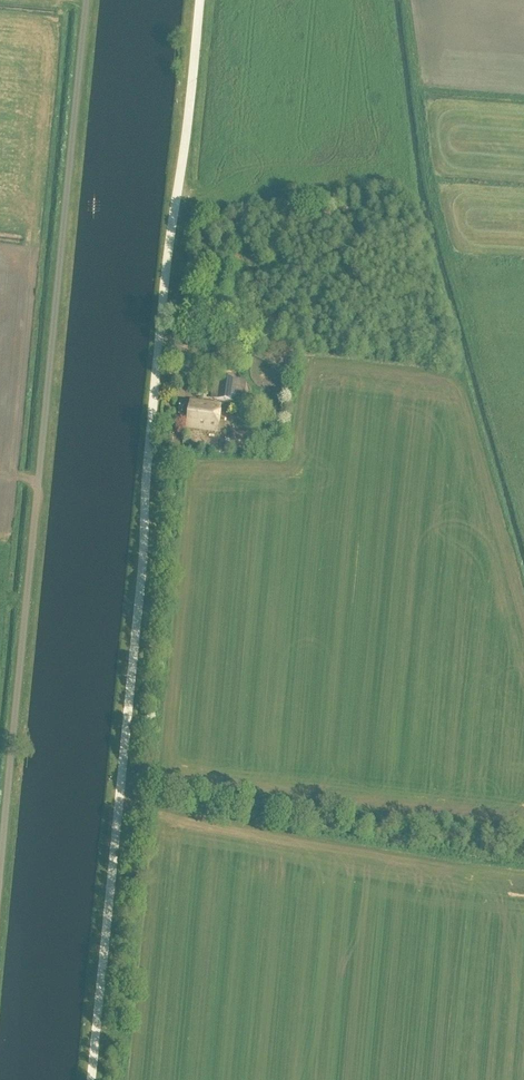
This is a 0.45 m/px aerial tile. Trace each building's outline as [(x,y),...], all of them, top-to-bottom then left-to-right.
[(293,359),(293,352),(293,349),(280,348),(280,351),(279,358),(293,359)] [(216,379),(214,400),(237,403),(239,381),(216,379)] [(217,433),(220,407),(180,402),(178,415),(188,417),(186,429),(217,433)]
